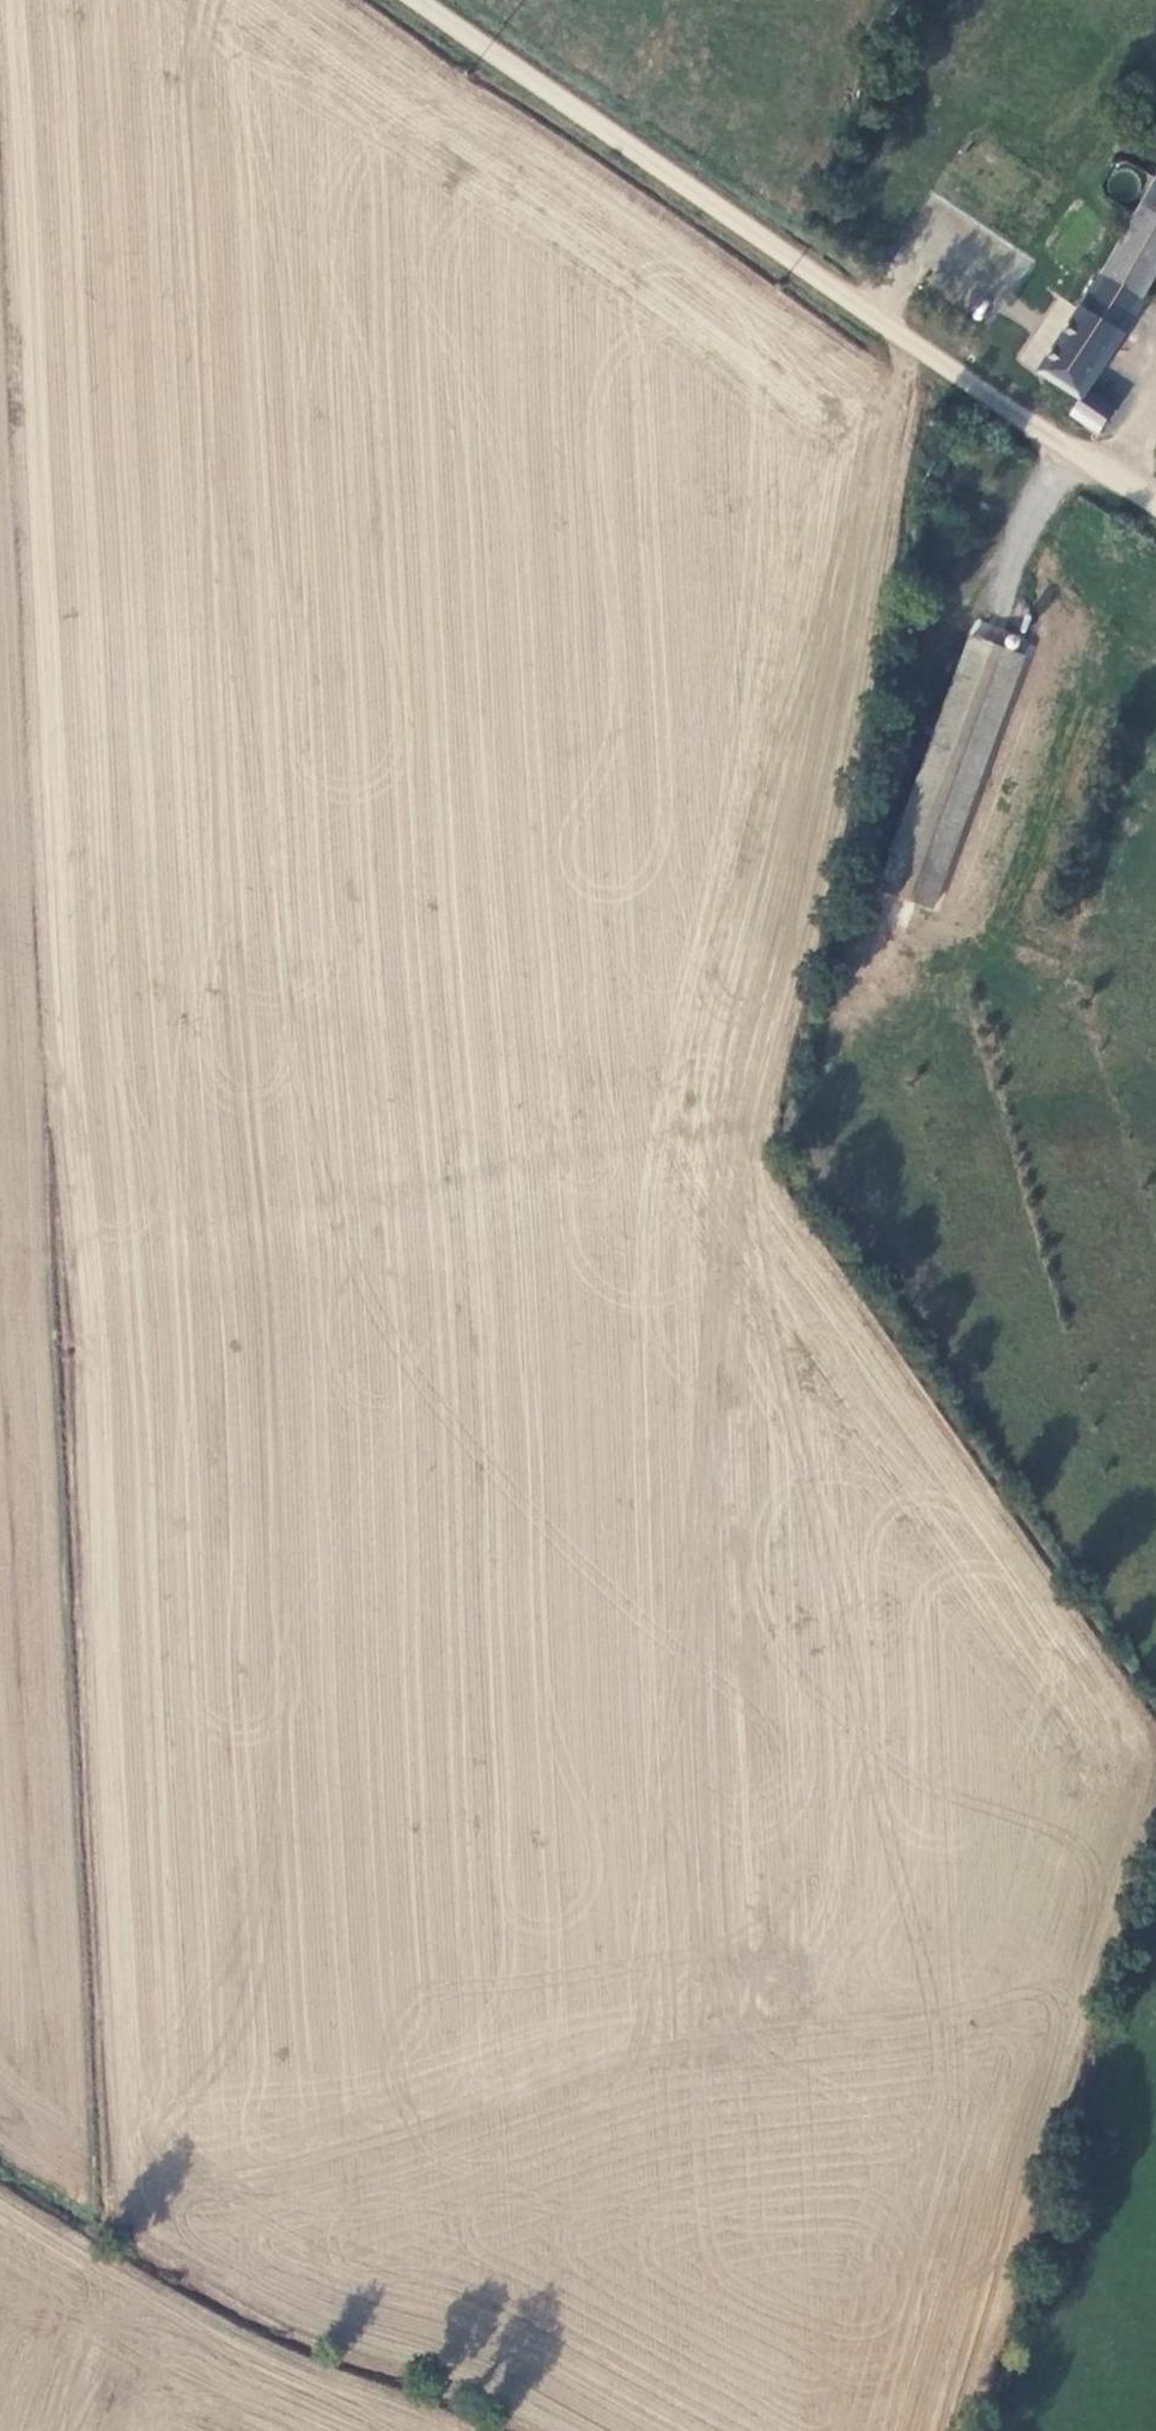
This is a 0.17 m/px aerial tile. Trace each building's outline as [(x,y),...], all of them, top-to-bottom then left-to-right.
[(1043,376),(1080,402),(1072,415),(1102,436),(1119,411),(1091,391),(1145,303),(1141,300),(1155,276),(1155,190),(1127,238),(1043,376)] [(881,889),(934,908),(1025,648),(976,631),(881,889)]
